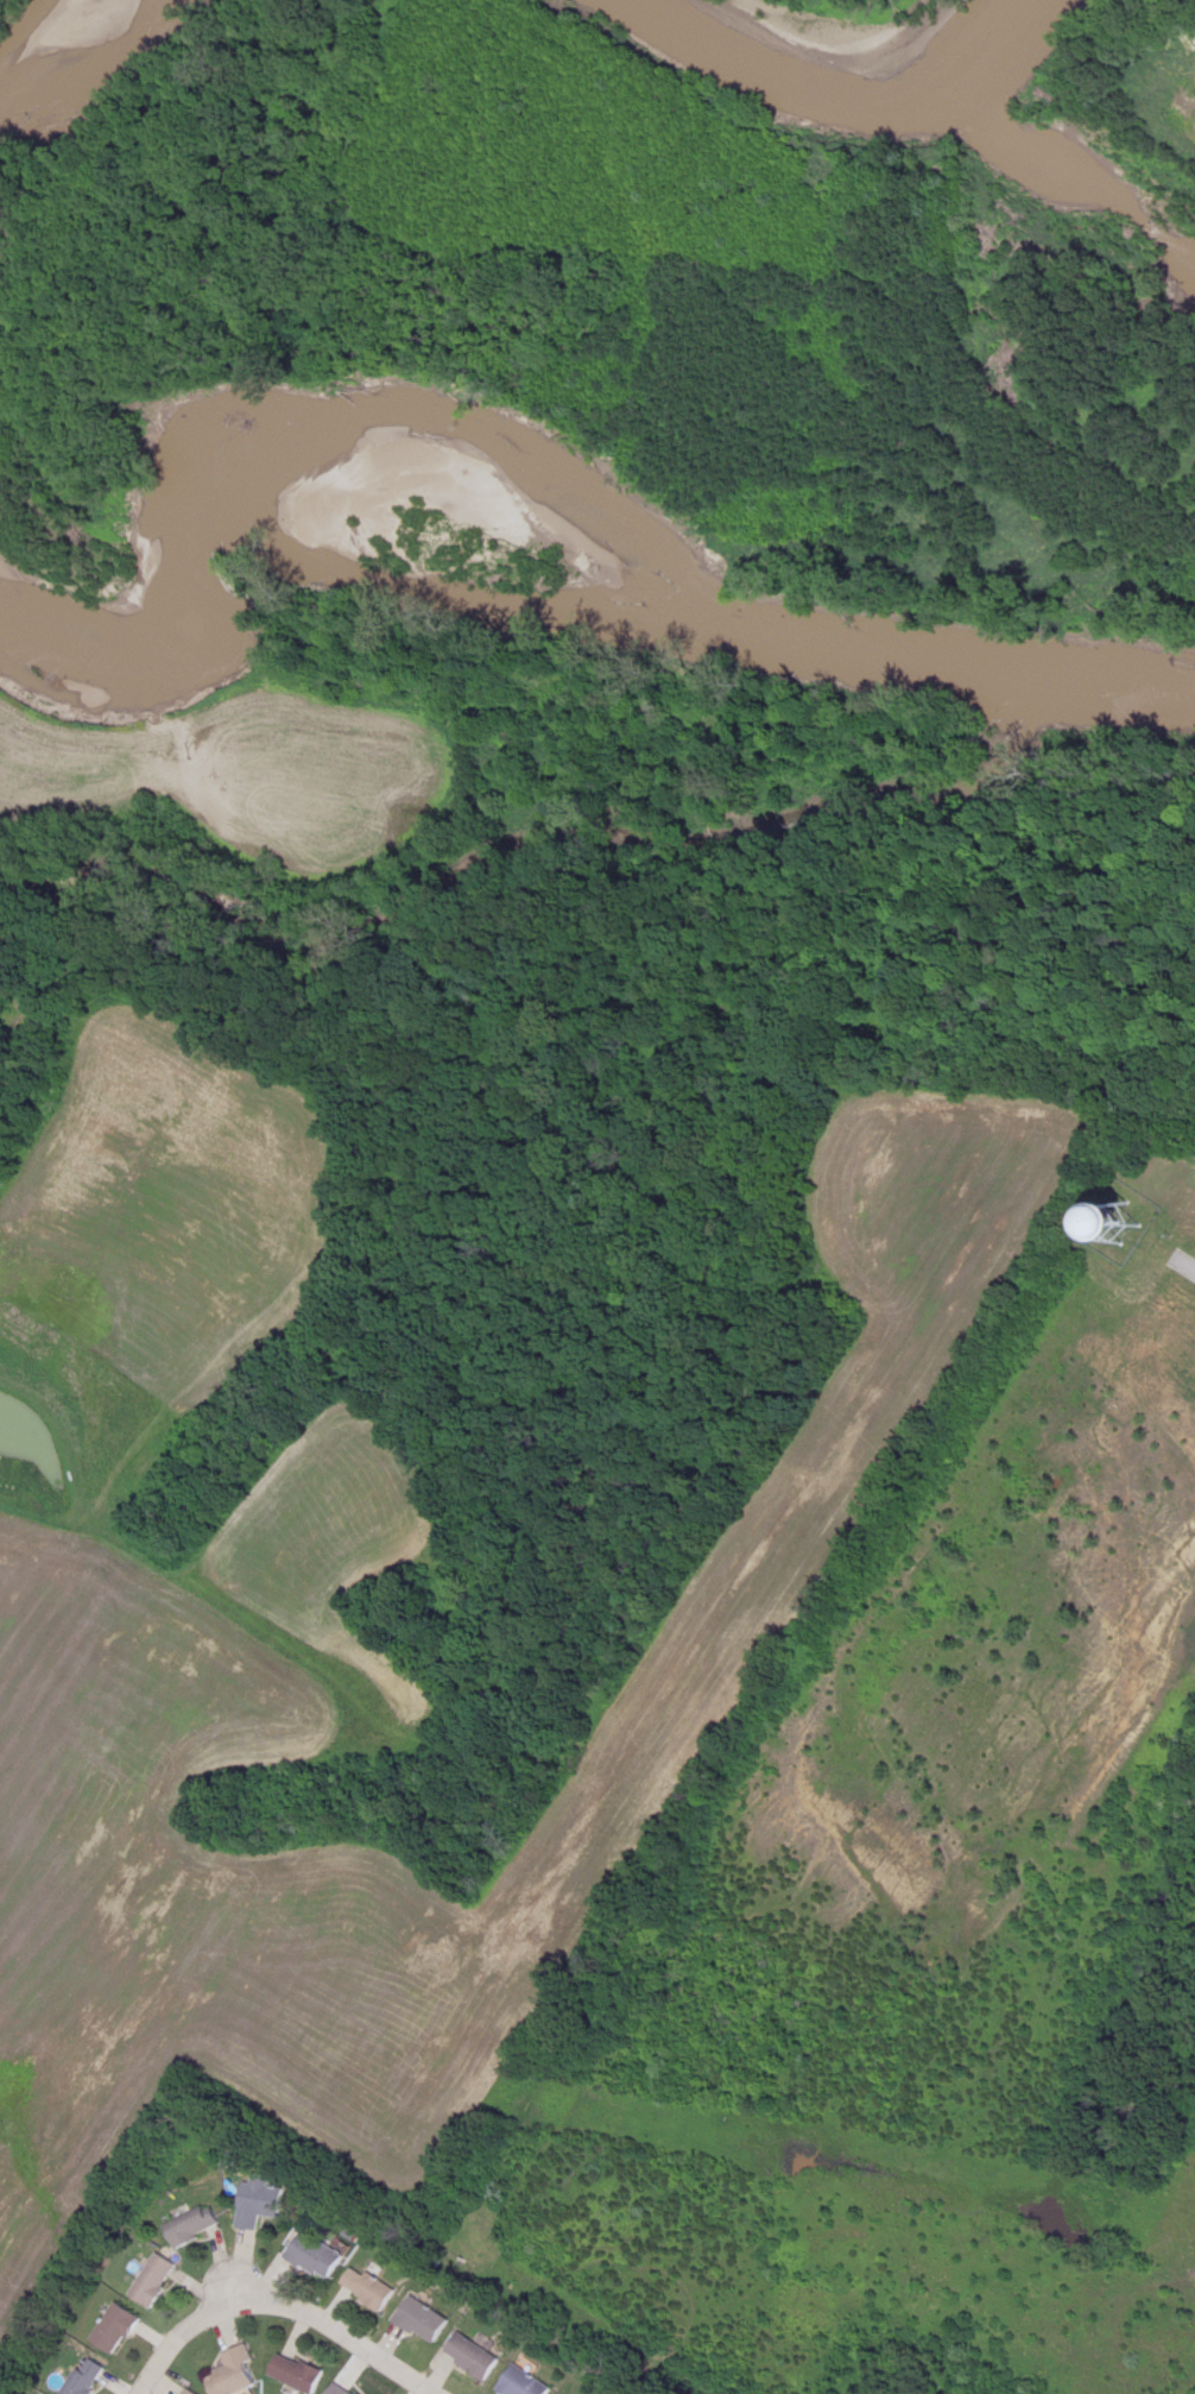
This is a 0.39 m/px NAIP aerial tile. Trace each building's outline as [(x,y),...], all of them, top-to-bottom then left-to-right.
[(236,2228),(255,2231),(258,2215),(276,2217),(280,2190),(266,2188),(268,2176),(244,2173),(236,2228)] [(173,2249),(218,2227),(207,2204),(162,2226),(173,2249)] [(283,2260),(326,2282),(341,2253),(298,2231),(283,2260)] [(128,2296),(150,2309),(176,2266),(154,2253),(128,2296)] [(378,2312),(392,2292),(352,2265),(338,2285),(378,2312)] [(430,2346),(447,2321),(406,2295),(390,2320),(430,2346)] [(111,2356),(137,2320),(113,2303),(87,2339),(111,2356)] [(482,2382),(497,2361),(457,2332),(441,2353),(482,2382)] [(213,2393),(234,2393),(254,2385),(246,2365),(253,2363),(245,2344),(221,2355),(226,2368),(205,2376),(213,2393)] [(103,2369),(82,2356),(60,2393),(89,2393),(103,2369)] [(511,2363),(495,2388),(504,2393),(546,2393),(549,2389),(511,2363)] [(334,2382),(327,2393),(354,2393),(334,2382)]
